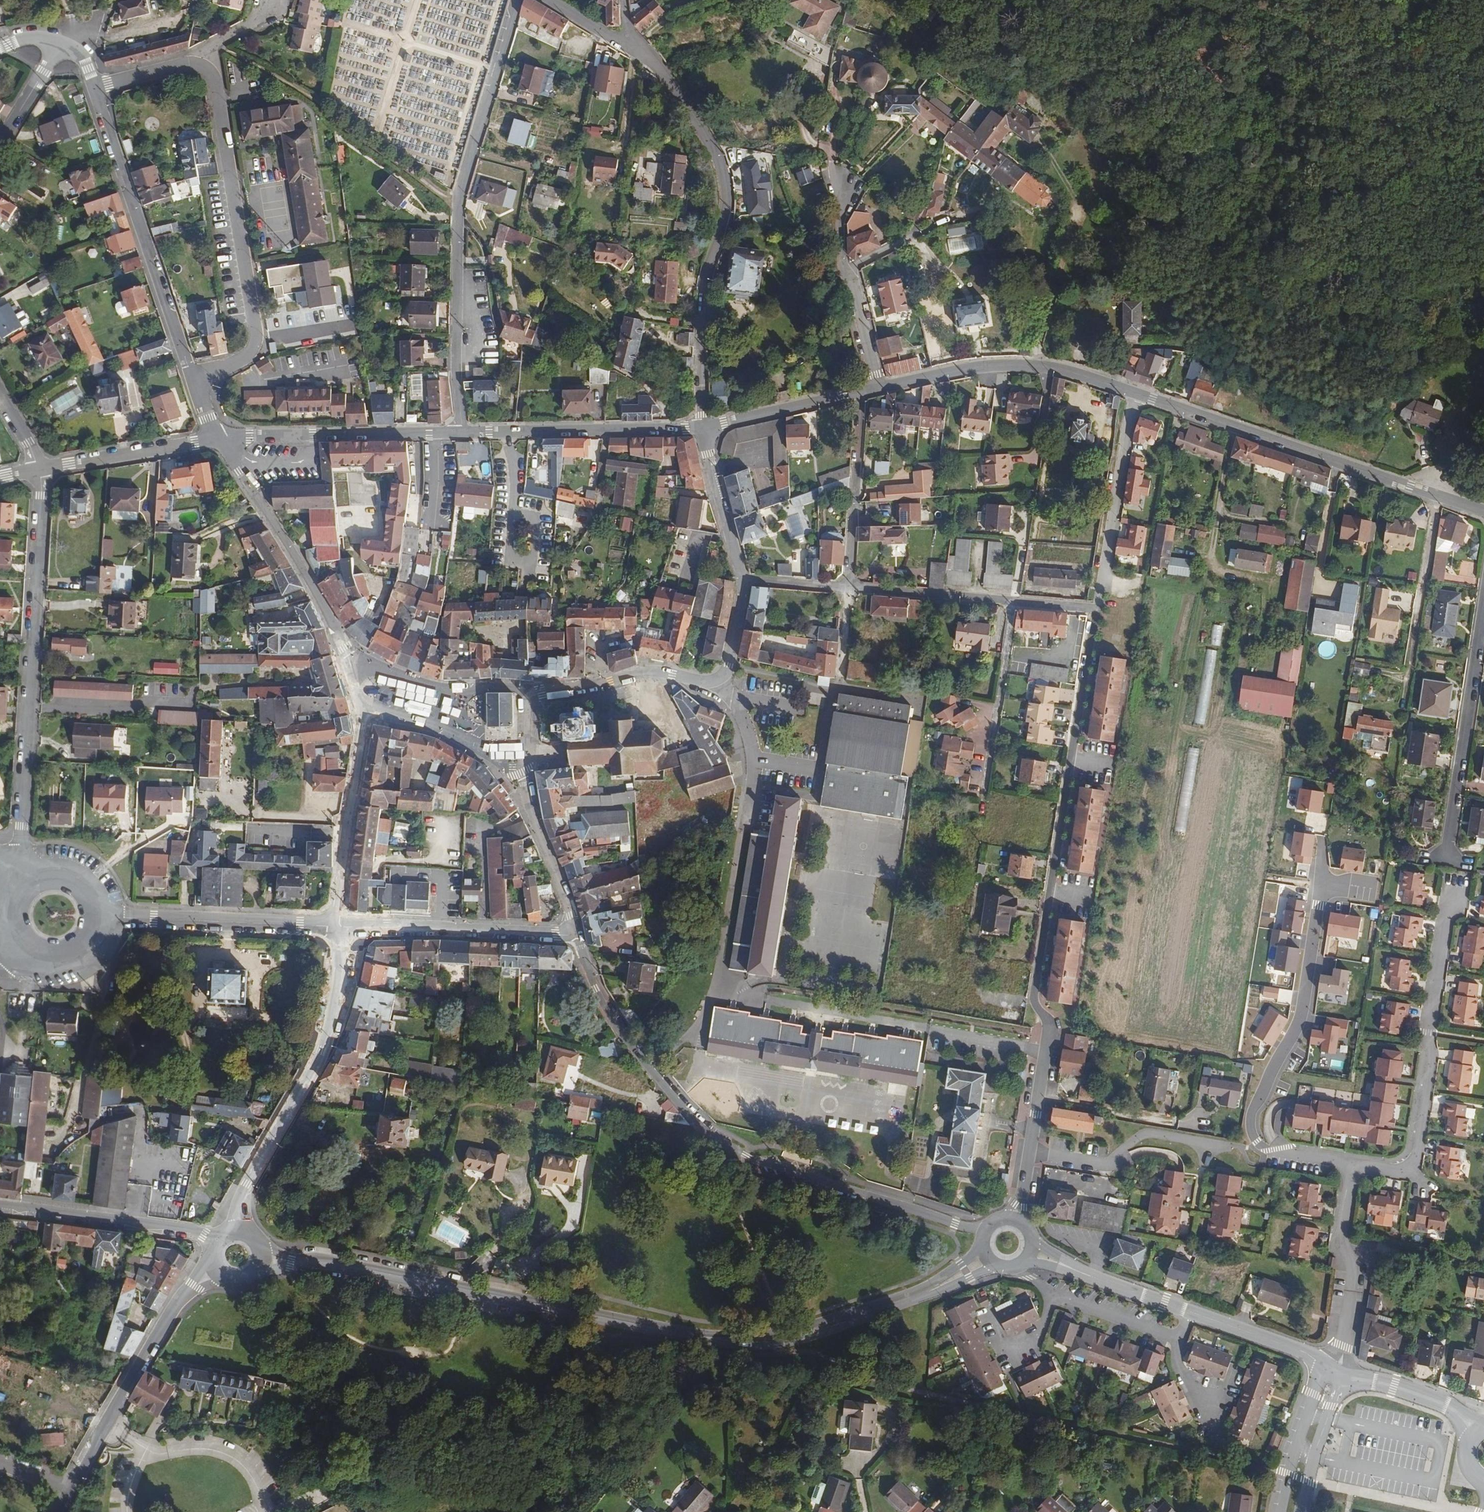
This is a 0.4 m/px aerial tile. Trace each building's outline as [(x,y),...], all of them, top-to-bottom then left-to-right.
[(147,0),(135,0),(128,2),(120,4),(123,16),(124,21),(150,15),(147,0)] [(219,6),(240,11),(242,0),(220,0),(219,6)] [(323,0),(301,0),(300,4),(304,5),(302,15),(300,22),(320,27),(322,18),(320,18),(323,0)] [(549,10),(533,0),(525,0),(521,16),(540,27),(549,10)] [(617,0),(601,0),(599,3),(607,7),(608,26),(620,27),(620,8),(617,7),(617,0)] [(664,13),(655,3),(641,14),(636,6),(635,0),(630,0),(633,21),(642,32),(664,13)] [(824,0),(792,0),(790,2),(806,11),(811,15),(804,28),(821,39),(839,8),(824,0)] [(559,37),(569,22),(549,10),(540,27),(559,37)] [(847,11),(843,24),(857,28),(859,20),(854,19),(856,14),(847,11)] [(312,54),(316,34),(319,35),(320,27),(300,22),(299,29),(297,39),(293,38),(291,50),(312,54)] [(202,29),(193,27),(192,35),(191,39),(195,40),(199,41),(202,29)] [(834,52),(795,30),(787,43),(810,56),(832,68),(834,52)] [(126,66),(152,59),(189,49),(190,45),(192,35),(105,57),(106,66),(126,66)] [(891,83),(891,80),(890,76),(888,71),(885,68),(882,66),(880,65),(877,65),(875,65),(871,65),(844,57),(840,81),(860,84),(861,86),(862,88),(864,90),(866,92),(869,94),(872,95),(874,95),(877,95),(880,95),(883,93),(885,92),(887,90),(888,89),(889,87),(890,86),(891,83)] [(455,62),(449,60),(446,66),(453,68),(455,62)] [(539,97),(546,71),(527,66),(519,91),(539,97)] [(620,93),(622,72),(599,70),(597,91),(620,93)] [(1033,84),(1029,90),(1023,86),(1016,102),(1024,108),(1031,93),(1046,104),(1052,108),(1058,101),(1051,96),(1033,84)] [(892,90),(892,97),(908,97),(908,90),(903,85),(896,86),(892,90)] [(892,97),(879,97),(879,115),(907,116),(914,124),(921,116),(921,97),(908,97),(903,97),(892,97)] [(947,116),(929,103),(921,97),(921,116),(914,124),(913,124),(920,131),(929,121),(949,137),(962,120),(957,117),(951,111),(947,116)] [(934,97),(929,103),(947,116),(951,111),(951,110),(934,97)] [(988,144),(1005,119),(994,112),(977,135),(965,126),(982,104),(976,100),(970,109),(962,120),(949,137),(946,141),(974,163),(988,144)] [(988,144),(974,163),(1014,192),(1015,191),(1035,206),(1038,203),(1042,207),(1047,206),(1052,201),(1051,197),(1042,190),(1044,187),(996,150),(998,148),(1013,129),(1031,142),(1041,129),(1039,128),(1042,124),(1042,123),(1041,122),(1034,116),(1030,121),(1023,115),(1027,110),(1024,108),(1016,102),(1011,111),(1005,119),(988,144)] [(329,241),(312,130),(306,131),(302,105),(294,107),(294,105),(244,113),(248,140),(285,135),(302,245),(329,241)] [(962,120),(970,109),(966,107),(957,117),(962,120)] [(79,135),(73,116),(39,127),(46,146),(79,135)] [(532,123),(517,119),(510,142),(528,148),(532,132),(529,132),(532,123)] [(191,138),(176,140),(182,181),(191,179),(195,196),(201,194),(199,177),(220,173),(217,159),(209,161),(205,136),(197,137),(191,138)] [(130,139),(122,142),(127,156),(135,153),(130,139)] [(685,165),(686,156),(667,154),(666,163),(685,165)] [(617,161),(595,158),(592,177),(615,180),(617,161)] [(575,177),(577,162),(572,161),(568,175),(575,177)] [(747,179),(748,185),(749,185),(750,191),(748,192),(751,214),(771,212),(768,189),(763,190),(762,175),(758,161),(743,165),(747,179)] [(682,195),(685,165),(666,163),(662,192),(682,195)] [(658,164),(648,164),(647,172),(657,173),(658,164)] [(133,173),(144,207),(173,197),(169,184),(169,185),(162,187),(155,166),(133,173)] [(816,182),(810,166),(797,171),(803,187),(816,182)] [(95,188),(89,171),(80,174),(79,173),(72,176),(74,182),(72,183),(71,185),(73,188),(74,189),(76,188),(78,194),(95,188)] [(573,189),(575,177),(568,175),(558,172),(555,183),(573,189)] [(580,173),(576,187),(581,188),(585,174),(580,173)] [(410,192),(391,176),(378,191),(398,206),(410,192)] [(176,182),(169,184),(173,197),(174,201),(181,199),(176,182)] [(500,209),(506,191),(482,183),(476,201),(500,209)] [(644,184),(635,183),(634,199),(652,201),(653,189),(644,189),(644,184)] [(940,214),(945,194),(944,194),(946,185),(936,183),(930,210),(929,215),(935,217),(936,213),(940,214)] [(565,206),(566,193),(561,192),(561,191),(536,186),(535,191),(531,190),(529,200),(533,201),(533,204),(559,209),(559,205),(565,206)] [(124,212),(119,195),(86,206),(90,216),(92,222),(94,223),(97,224),(106,221),(108,217),(124,212)] [(0,196),(0,225),(3,219),(9,223),(19,207),(0,196)] [(929,215),(930,210),(921,206),(916,221),(924,225),(927,223),(929,215)] [(867,241),(865,234),(867,214),(857,213),(850,223),(849,230),(850,256),(856,260),(882,247),(877,237),(867,241)] [(131,231),(126,217),(118,220),(123,234),(131,231)] [(680,223),(676,222),(674,231),(684,232),(685,223),(680,223)] [(177,224),(171,225),(174,233),(179,232),(177,224)] [(573,224),(573,230),(584,232),(585,224),(573,224)] [(956,225),(948,227),(949,236),(965,233),(964,224),(956,225)] [(174,233),(171,225),(152,230),(158,248),(175,244),(173,234),(174,233)] [(509,228),(499,225),(496,237),(495,240),(494,246),(502,249),(505,241),(509,228)] [(517,232),(509,228),(505,241),(528,249),(532,238),(517,232)] [(438,253),(438,231),(414,230),(413,253),(438,253)] [(136,247),(131,231),(123,234),(105,240),(108,250),(111,249),(113,255),(136,247)] [(533,232),(531,237),(532,238),(541,241),(543,235),(533,232)] [(624,272),(634,258),(618,247),(597,245),(596,262),(612,264),(624,272)] [(700,254),(697,245),(685,249),(688,259),(700,254)] [(759,293),(764,252),(735,248),(732,273),(727,273),(725,274),(724,275),(724,276),(724,278),(726,279),(731,280),(730,290),(738,291),(737,298),(749,300),(750,292),(759,293)] [(144,269),(140,257),(122,263),(125,271),(126,274),(144,269)] [(560,257),(557,268),(562,270),(566,258),(560,257)] [(283,285),(285,294),(309,291),(311,308),(338,304),(331,259),(268,268),(270,287),(283,285)] [(424,297),(425,266),(402,265),(402,296),(424,297)] [(215,278),(213,268),(206,269),(207,280),(215,278)] [(676,304),(678,277),(658,276),(657,302),(676,304)] [(34,295),(51,285),(50,284),(48,279),(30,289),(34,295)] [(909,310),(901,280),(880,285),(884,301),(886,300),(889,315),(909,310)] [(57,281),(50,284),(51,285),(57,297),(64,295),(67,294),(64,288),(61,290),(57,281)] [(150,306),(144,287),(123,294),(126,302),(130,313),(150,306)] [(991,323),(987,301),(956,306),(960,329),(991,323)] [(130,313),(126,302),(118,304),(117,309),(118,314),(123,316),(130,313)] [(203,336),(208,335),(212,356),(227,353),(222,323),(217,324),(213,302),(199,304),(203,336)] [(436,327),(437,303),(412,303),(412,327),(436,327)] [(1141,344),(1142,303),(1125,303),(1125,335),(1126,335),(1126,344),(1141,344)] [(7,307),(0,311),(0,326),(7,338),(21,330),(7,307)] [(103,361),(78,308),(64,313),(70,324),(89,366),(91,365),(102,361),(103,361)] [(532,348),(532,347),(538,327),(539,325),(499,312),(500,316),(503,325),(504,327),(501,337),(523,345),(532,348)] [(53,333),(70,324),(64,313),(47,323),(53,333)] [(640,344),(645,322),(625,318),(621,339),(640,344)] [(547,320),(541,319),(539,325),(538,327),(545,329),(547,320)] [(539,349),(545,330),(538,327),(532,347),(539,349)] [(694,347),(695,329),(689,329),(689,333),(685,333),(685,335),(679,335),(679,345),(684,345),(684,347),(694,347)] [(61,359),(48,336),(31,345),(44,368),(61,359)] [(904,352),(901,337),(879,342),(883,357),(904,352)] [(171,351),(167,339),(123,354),(124,358),(127,358),(128,360),(139,356),(141,362),(171,351)] [(633,374),(640,344),(621,339),(615,366),(633,374)] [(423,366),(424,354),(426,354),(426,341),(403,340),(402,366),(423,366)] [(1061,360),(1064,345),(1058,343),(1054,359),(1061,360)] [(1153,387),(1162,360),(1173,360),(1174,351),(1132,350),(1124,373),(1122,377),(1153,387)] [(941,365),(938,351),(929,352),(933,367),(941,365)] [(1198,382),(1203,367),(1196,356),(1188,378),(1198,382)] [(268,358),(257,364),(263,374),(274,368),(268,358)] [(693,373),(693,359),(680,358),(680,359),(680,373),(693,373)] [(887,378),(923,369),(920,359),(885,367),(887,378)] [(105,371),(102,361),(91,365),(95,375),(105,371)] [(608,383),(609,372),(590,365),(589,381),(608,383)] [(1214,407),(1221,389),(1238,395),(1240,389),(1224,378),(1222,375),(1222,376),(1203,367),(1198,382),(1192,399),(1214,407)] [(428,415),(428,424),(444,423),(453,415),(449,373),(428,374),(429,413),(428,415)] [(422,374),(412,374),(413,389),(423,389),(422,374)] [(644,387),(646,380),(639,376),(637,383),(644,387)] [(1065,391),(1067,381),(1055,378),(1053,395),(1062,396),(1063,390),(1065,391)] [(132,408),(127,384),(115,386),(116,388),(113,388),(111,379),(99,381),(105,417),(120,414),(120,411),(132,408)] [(368,382),(370,392),(377,392),(376,381),(368,382)] [(728,381),(713,381),(714,407),(729,407),(728,381)] [(950,393),(951,381),(944,382),(943,393),(950,393)] [(497,401),(497,382),(465,382),(466,390),(474,390),(474,401),(497,401)] [(945,429),(948,409),(930,408),(932,385),(925,387),(923,407),(921,427),(945,429)] [(78,386),(50,402),(58,417),(86,400),(78,386)] [(332,390),(277,391),(277,404),(277,412),(290,412),(290,413),(333,413),(333,418),(347,417),(347,404),(346,394),(332,395),(332,390)] [(277,404),(277,391),(245,392),(245,404),(277,404)] [(176,393),(153,401),(162,425),(185,417),(176,393)] [(590,413),(590,393),(565,393),(565,414),(590,413)] [(894,434),(898,393),(889,395),(888,400),(887,411),(881,410),(873,409),(872,422),(873,422),(872,432),(894,434)] [(1039,416),(1042,396),(1025,394),(1024,395),(1010,393),(1007,415),(1032,418),(1032,415),(1039,416)] [(652,421),(652,415),(661,412),(646,394),(644,399),(641,401),(641,407),(622,407),(622,421),(652,421)] [(1119,408),(1121,398),(1112,395),(1111,399),(1109,399),(1108,407),(1119,408)] [(393,424),(392,396),(371,397),(374,425),(393,424)] [(1434,431),(1444,402),(1435,399),(1433,407),(1417,402),(1417,403),(1414,402),(1401,412),(1400,416),(1411,420),(1410,422),(1434,431)] [(991,432),(993,411),(977,408),(978,403),(966,401),(962,429),(991,432)] [(365,404),(354,404),(354,425),(368,425),(365,404)] [(921,427),(923,407),(899,404),(897,424),(907,425),(921,427)] [(790,499),(789,466),(789,450),(812,449),(811,425),(796,426),(794,416),(738,429),(729,432),(719,446),(717,453),(727,452),(732,452),(738,444),(773,436),(776,467),(779,491),(761,498),(762,505),(759,505),(751,469),(727,477),(723,478),(724,480),(726,479),(743,544),(769,536),(765,523),(775,520),(777,516),(774,505),(790,499)] [(1091,433),(1093,422),(1090,421),(1090,418),(1075,416),(1075,419),(1071,419),(1068,441),(1092,444),(1095,442),(1095,436),(1091,433)] [(1162,424),(1141,417),(1135,434),(1134,443),(1145,445),(1146,436),(1157,440),(1162,424)] [(906,433),(907,425),(897,424),(896,432),(898,434),(904,434),(906,433)] [(1210,444),(1205,442),(1206,438),(1209,431),(1191,425),(1187,436),(1179,433),(1175,445),(1214,458),(1214,469),(1221,471),(1224,448),(1210,444)] [(625,455),(626,451),(631,451),(632,439),(626,438),(611,439),(610,452),(625,455)] [(643,438),(632,439),(631,451),(626,451),(625,455),(645,458),(645,451),(642,444),(643,438)] [(666,438),(643,438),(642,444),(645,451),(645,458),(650,459),(651,454),(661,456),(661,455),(666,455),(666,438)] [(681,438),(666,438),(666,455),(678,455),(677,451),(681,438)] [(700,457),(696,438),(681,438),(677,451),(678,455),(679,460),(700,457)] [(1260,446),(1258,445),(1237,438),(1233,457),(1255,464),(1257,459),(1260,446)] [(407,439),(330,441),(333,467),(342,467),(342,463),(367,462),(368,471),(386,471),(386,462),(398,462),(400,470),(410,471),(407,439)] [(563,457),(565,439),(540,440),(541,447),(545,447),(545,452),(555,452),(555,468),(562,469),(563,457)] [(585,457),(585,445),(591,445),(591,439),(565,439),(563,457),(585,457)] [(320,441),(322,484),(334,484),(333,467),(330,441),(320,441)] [(1292,468),(1294,457),(1260,446),(1257,459),(1259,459),(1258,464),(1270,468),(1292,475),(1294,468),(1292,468)] [(1009,484),(1008,471),(1008,463),(1010,463),(1009,454),(988,456),(987,456),(988,465),(985,465),(987,486),(1009,484)] [(692,467),(701,464),(700,457),(679,460),(681,471),(681,476),(675,476),(675,480),(692,476),(692,467)] [(1132,457),(1130,469),(1140,471),(1142,458),(1132,457)] [(1331,470),(1294,457),(1292,468),(1294,468),(1292,475),(1302,478),(1300,483),(1310,486),(1311,491),(1327,496),(1328,492),(1329,487),(1330,478),(1331,470)] [(636,508),(640,474),(647,475),(648,467),(617,462),(609,461),(608,461),(607,470),(620,471),(616,505),(636,508)] [(890,474),(891,462),(878,461),(877,476),(890,474)] [(940,470),(941,463),(917,465),(916,472),(931,470),(940,470)] [(214,490),(210,464),(198,465),(198,467),(174,470),(176,488),(196,486),(196,490),(201,489),(202,492),(214,490)] [(703,474),(701,464),(692,467),(692,476),(703,474)] [(823,487),(795,497),(798,507),(850,489),(851,477),(851,468),(820,479),(823,487)] [(411,481),(410,471),(400,470),(395,469),(394,479),(411,481)] [(1143,480),(1144,472),(1140,471),(1130,469),(1125,504),(1139,506),(1141,495),(1149,496),(1151,482),(1143,480)] [(887,490),(887,493),(880,493),(880,501),(901,500),(921,499),(930,498),(930,486),(932,486),(931,470),(916,472),(916,485),(916,489),(887,490)] [(707,490),(703,474),(692,476),(675,480),(675,476),(669,476),(670,483),(677,482),(676,487),(684,487),(684,488),(707,490)] [(467,478),(459,477),(458,481),(455,506),(465,507),(475,508),(484,508),(494,509),(496,488),(467,485),(467,478)] [(669,493),(669,488),(661,487),(662,477),(659,477),(657,497),(673,498),(673,493),(669,493)] [(560,629),(569,630),(570,651),(546,667),(535,667),(537,659),(536,642),(529,642),(529,639),(522,639),(512,639),(512,660),(503,659),(503,653),(496,653),(496,645),(490,646),(490,645),(460,639),(461,619),(475,620),(476,622),(516,620),(522,620),(543,621),(552,621),(553,600),(551,600),(538,598),(528,598),(517,597),(517,600),(500,600),(501,594),(487,594),(488,583),(465,583),(466,595),(472,595),(472,596),(487,596),(486,602),(448,604),(445,616),(444,617),(442,651),(439,651),(440,634),(436,634),(440,620),(429,615),(426,623),(416,619),(419,608),(430,612),(430,611),(441,615),(445,597),(448,571),(443,571),(439,596),(425,592),(412,587),(405,585),(398,583),(400,576),(407,578),(411,562),(410,562),(403,561),(404,551),(412,552),(419,553),(421,530),(421,527),(407,526),(411,481),(394,479),(393,479),(387,532),(386,540),(363,537),(362,559),(347,559),(341,557),(340,547),(340,540),(337,504),(334,484),(322,484),(274,487),(275,510),(312,508),(324,508),(328,552),(320,553),(319,548),(315,549),(307,551),(308,558),(319,576),(321,562),(337,561),(341,560),(349,591),(338,574),(320,584),(337,612),(348,628),(359,640),(372,648),(398,662),(425,673),(444,679),(452,679),(481,679),(493,677),(522,679),(534,680),(534,676),(586,677),(586,629),(625,629),(626,642),(622,644),(623,652),(611,655),(612,669),(615,671),(638,663),(638,656),(664,660),(680,664),(693,616),(697,599),(680,594),(680,591),(660,585),(654,605),(653,606),(679,614),(671,642),(668,642),(668,639),(653,636),(653,639),(636,636),(637,633),(645,633),(646,628),(637,627),(639,608),(631,608),(621,608),(593,608),(593,605),(583,604),(583,608),(569,608),(569,619),(569,628),(560,627),(560,629)] [(560,492),(537,488),(537,481),(527,480),(526,494),(559,501),(560,492)] [(169,508),(170,495),(167,495),(167,486),(159,485),(157,517),(166,518),(166,508),(169,508)] [(141,510),(142,489),(132,488),(123,487),(114,487),(112,508),(141,510)] [(572,504),(575,492),(560,489),(560,492),(559,501),(572,504)] [(89,515),(90,491),(69,490),(68,514),(89,515)] [(594,508),(597,492),(588,491),(586,499),(579,498),(578,505),(594,508)] [(699,530),(705,500),(687,497),(686,499),(685,505),(680,505),(679,510),(681,511),(679,527),(681,527),(699,530)] [(575,517),(578,505),(572,504),(559,501),(558,512),(575,517)] [(14,504),(0,503),(0,528),(13,529),(14,504)] [(922,526),(922,504),(921,504),(901,505),(898,505),(899,513),(902,513),(902,518),(902,526),(922,526)] [(1247,516),(1249,507),(1237,504),(1235,513),(1247,516)] [(1263,507),(1251,504),(1251,508),(1249,516),(1257,516),(1260,516),(1262,516),(1263,507)] [(1010,532),(1011,506),(988,505),(987,531),(1010,532)] [(475,508),(465,507),(464,515),(474,515),(484,516),(484,508),(475,508)] [(328,552),(324,508),(312,508),(315,549),(319,548),(320,553),(328,552)] [(1368,541),(1372,521),(1354,518),(1354,517),(1346,516),(1343,536),(1368,541)] [(633,519),(624,517),(621,531),(630,532),(633,519)] [(874,527),(874,518),(860,517),(860,527),(874,527)] [(1434,565),(1432,578),(1445,580),(1449,552),(1450,552),(1456,543),(1462,545),(1468,526),(1447,520),(1441,519),(1437,550),(1434,565)] [(244,539),(269,530),(263,521),(240,530),(244,539)] [(1372,521),(1368,541),(1374,541),(1377,522),(1372,521)] [(1170,557),(1176,526),(1159,523),(1152,566),(1168,568),(1170,557)] [(1187,523),(1185,528),(1187,528),(1207,532),(1211,532),(1212,528),(1187,523)] [(1258,541),(1260,527),(1242,523),(1239,539),(1257,542),(1258,541)] [(674,526),(665,524),(663,535),(672,536),(674,526)] [(1387,528),(1384,548),(1393,549),(1393,552),(1405,553),(1405,551),(1413,553),(1417,533),(1408,532),(1409,529),(1409,527),(1394,524),(1393,529),(1387,528)] [(1145,527),(1132,525),(1129,541),(1119,539),(1116,555),(1134,558),(1135,555),(1140,556),(1145,527)] [(1282,545),(1285,530),(1274,528),(1260,525),(1260,526),(1260,527),(1258,541),(1282,545)] [(904,542),(904,530),(899,530),(899,526),(874,527),(860,527),(859,540),(883,541),(883,542),(904,542)] [(1206,537),(1207,532),(1187,528),(1186,534),(1192,535),(1192,536),(1198,537),(1199,536),(1206,537)] [(269,530),(244,539),(243,539),(245,547),(246,549),(252,548),(258,546),(268,561),(250,567),(254,578),(271,573),(275,572),(292,567),(269,530)] [(846,543),(846,536),(844,536),(841,532),(832,532),(828,535),(825,535),(824,541),(846,543)] [(1308,533),(1305,549),(1318,552),(1320,541),(1321,536),(1308,533)] [(1288,537),(1286,545),(1292,546),(1294,538),(1288,537)] [(112,547),(112,539),(104,539),(104,546),(112,547)] [(971,570),(973,540),(958,539),(956,569),(971,570)] [(13,541),(0,541),(0,572),(8,572),(9,564),(11,565),(13,541)] [(844,565),(846,543),(824,541),(822,563),(844,565)] [(1000,573),(1002,543),(990,541),(987,572),(1000,573)] [(200,582),(202,546),(176,545),(173,581),(200,582)] [(112,558),(112,547),(104,546),(103,557),(112,558)] [(819,559),(819,548),(812,547),(810,550),(810,559),(819,559)] [(1236,566),(1239,550),(1231,549),(1229,564),(1236,566)] [(714,562),(716,552),(710,550),(707,560),(714,562)] [(1269,572),(1272,555),(1239,550),(1236,566),(1236,567),(1269,572)] [(412,552),(404,551),(403,561),(410,562),(412,552)] [(430,577),(432,561),(432,555),(419,553),(418,559),(416,574),(412,587),(425,592),(430,577)] [(1189,573),(1191,561),(1170,557),(1168,568),(1168,573),(1188,577),(1189,573)] [(1309,612),(1317,559),(1314,558),(1311,558),(1310,561),(1308,561),(1294,558),(1286,607),(1309,612)] [(819,579),(819,559),(810,559),(808,559),(808,578),(819,579)] [(341,560),(337,561),(340,574),(338,574),(349,591),(341,560)] [(944,589),(948,564),(932,562),(929,588),(944,589)] [(778,564),(778,576),(792,577),(792,564),(778,564)] [(115,579),(116,568),(102,567),(101,576),(100,593),(110,593),(111,579),(115,579)] [(304,587),(292,567),(275,572),(281,588),(283,593),(283,595),(304,587)] [(645,569),(643,577),(649,579),(652,572),(645,569)] [(1077,584),(1078,576),(1074,575),(1075,573),(1036,569),(1035,584),(1065,587),(1065,585),(1073,586),(1074,584),(1077,584)] [(972,586),(974,572),(949,570),(947,583),(972,586)] [(275,572),(271,573),(276,590),(281,588),(275,572)] [(272,580),(271,573),(254,578),(245,580),(246,584),(258,581),(258,583),(272,580)] [(888,585),(888,574),(875,573),(874,584),(888,585)] [(1014,590),(1015,576),(986,573),(985,587),(1014,590)] [(1417,575),(1410,573),(1408,581),(1416,582),(1417,575)] [(735,600),(735,581),(703,575),(700,586),(718,590),(712,620),(705,656),(722,660),(735,600)] [(100,593),(101,576),(88,576),(88,578),(86,578),(86,585),(88,585),(88,592),(100,593)] [(405,585),(407,578),(400,576),(398,583),(405,585)] [(1371,577),(1370,584),(1377,586),(1379,579),(1371,577)] [(1352,633),(1360,588),(1344,585),(1341,605),(1318,601),(1312,633),(1335,637),(1336,630),(1352,633)] [(712,620),(718,590),(700,586),(697,599),(693,616),(712,620)] [(764,632),(770,588),(754,586),(746,630),(764,632)] [(215,614),(215,587),(202,591),(201,599),(201,615),(215,614)] [(1378,588),(1370,637),(1382,639),(1383,632),(1398,635),(1402,610),(1387,608),(1390,590),(1378,588)] [(1452,636),(1459,594),(1440,591),(1433,632),(1452,636)] [(283,595),(283,593),(268,596),(270,608),(274,608),(287,605),(283,595)] [(270,608),(268,596),(255,598),(255,605),(250,605),(250,610),(270,608)] [(920,619),(921,600),(868,596),(867,611),(870,614),(876,615),(911,618),(920,619)] [(14,599),(0,598),(0,620),(13,621),(14,599)] [(134,630),(135,603),(110,601),(109,611),(115,611),(114,616),(113,629),(134,630)] [(331,772),(339,771),(338,758),(326,759),(326,758),(339,758),(339,747),(325,748),(325,758),(318,758),(316,745),(315,741),(329,739),(340,738),(341,745),(351,743),(353,734),(350,717),(344,697),(335,667),(332,657),(324,627),(312,601),(295,606),(302,622),(252,624),(252,634),(259,634),(260,654),(200,656),(200,674),(253,673),(253,667),(313,668),(316,678),(318,685),(314,685),(312,687),(262,689),(262,686),(256,686),(219,691),(219,701),(261,700),(261,723),(276,724),(276,729),(278,747),(302,743),(304,760),(316,761),(316,775),(315,775),(315,791),(344,792),(346,778),(327,776),(326,771),(331,772)] [(652,612),(653,606),(654,605),(645,603),(645,605),(644,610),(652,612)] [(1435,604),(1428,603),(1426,615),(1432,616),(1435,604)] [(650,621),(652,612),(644,610),(645,605),(642,605),(642,608),(643,619),(650,621)] [(941,608),(934,607),(933,615),(940,616),(941,608)] [(1068,639),(1069,614),(1019,611),(1018,629),(1053,632),(1055,637),(1068,639)] [(1432,616),(1426,615),(1424,630),(1431,631),(1433,616),(1432,616)] [(807,625),(805,638),(820,640),(821,629),(821,627),(807,625)] [(981,627),(960,626),(958,643),(975,645),(975,650),(990,652),(993,626),(981,625),(981,627)] [(566,649),(566,633),(560,632),(557,633),(558,627),(552,627),(543,626),(542,628),(542,632),(539,631),(539,642),(539,649),(566,649)] [(1213,626),(1209,645),(1221,647),(1224,627),(1213,626)] [(838,643),(839,631),(821,629),(820,640),(838,643)] [(761,651),(765,632),(764,632),(746,630),(741,658),(759,662),(761,651)] [(22,643),(22,635),(9,634),(8,642),(22,643)] [(819,654),(820,640),(788,636),(787,649),(819,654)] [(87,655),(88,641),(54,639),(53,650),(73,652),(73,654),(87,655)] [(836,677),(838,643),(820,640),(819,654),(818,662),(777,652),(776,654),(761,651),(759,662),(821,676),(831,678),(836,679),(836,677)] [(1292,717),(1303,647),(1284,643),(1277,681),(1246,675),(1240,707),(1292,717)] [(1206,650),(1192,724),(1204,726),(1218,651),(1206,650)] [(1115,743),(1129,662),(1106,658),(1093,739),(1115,743)] [(873,683),(875,664),(849,659),(848,679),(873,683)] [(1369,675),(1371,665),(1356,662),(1354,672),(1362,674),(1369,675)] [(1067,682),(1069,669),(1033,664),(1031,676),(1067,682)] [(169,674),(169,666),(156,665),(155,673),(169,674)] [(177,674),(177,667),(169,666),(169,674),(177,674)] [(1354,672),(1352,685),(1360,685),(1362,674),(1354,672)] [(830,686),(831,678),(821,676),(820,685),(830,686)] [(1034,701),(1037,678),(1030,677),(1027,701),(1034,701)] [(1447,717),(1452,685),(1425,680),(1419,713),(1447,717)] [(54,681),(53,697),(132,701),(133,685),(54,681)] [(704,749),(713,767),(729,763),(726,757),(716,739),(706,726),(707,724),(720,728),(725,714),(702,706),(683,690),(678,686),(673,685),(676,697),(704,749)] [(1028,744),(1052,748),(1053,740),(1050,740),(1051,734),(1051,729),(1048,728),(1048,723),(1049,717),(1053,718),(1055,705),(1056,699),(1060,700),(1061,692),(1037,688),(1034,706),(1030,706),(1027,725),(1031,726),(1028,744)] [(9,689),(0,689),(0,720),(7,720),(9,689)] [(497,730),(501,730),(505,730),(505,727),(514,727),(514,694),(489,694),(489,727),(497,727),(497,730)] [(956,705),(957,696),(952,695),(943,694),(941,702),(945,703),(944,707),(947,711),(938,718),(944,726),(953,719),(960,729),(965,725),(970,731),(976,727),(980,725),(979,724),(980,723),(976,717),(977,716),(970,707),(962,713),(956,705)] [(1358,700),(1359,695),(1357,695),(1351,694),(1350,701),(1358,702),(1358,700)] [(916,779),(924,727),(912,725),(909,725),(911,713),(912,707),(840,695),(839,704),(837,712),(836,712),(827,763),(830,763),(822,808),(902,821),(909,778),(916,779)] [(1360,717),(1362,706),(1349,703),(1345,728),(1355,729),(1356,726),(1358,727),(1360,717)] [(1411,706),(1406,738),(1412,739),(1414,722),(1415,722),(1418,707),(1411,706)] [(184,725),(185,713),(159,712),(159,724),(184,725)] [(197,721),(198,714),(185,713),(184,725),(197,726),(197,721)] [(666,749),(665,740),(669,739),(668,736),(664,737),(657,731),(659,728),(655,726),(654,730),(645,730),(645,727),(641,727),(641,730),(636,731),(635,722),(639,722),(639,720),(639,718),(635,718),(635,716),(632,716),(632,719),(614,720),(614,717),(611,717),(611,720),(609,720),(609,722),(612,722),(612,731),(605,732),(605,729),(602,729),(602,732),(596,732),(596,730),(593,730),(589,728),(589,722),(592,722),(592,718),(588,718),(588,715),(586,715),(580,715),(580,719),(570,720),(566,720),(566,723),(570,723),(570,734),(566,734),(567,737),(570,737),(572,760),(572,763),(568,763),(569,766),(572,766),(572,768),(575,768),(575,766),(585,765),(585,768),(588,767),(588,765),(594,765),(595,767),(598,767),(597,764),(604,764),(605,766),(608,766),(607,764),(614,764),(614,774),(612,774),(612,776),(615,776),(615,779),(617,779),(617,776),(634,775),(635,778),(638,778),(638,775),(645,775),(645,777),(648,777),(648,774),(657,774),(660,777),(662,775),(659,772),(658,761),(663,755),(668,751),(666,749)] [(1394,723),(1360,717),(1358,727),(1356,726),(1355,729),(1345,728),(1344,738),(1353,740),(1354,734),(1358,734),(1358,731),(1373,733),(1371,748),(1389,751),(1390,744),(1394,723)] [(220,779),(223,721),(221,721),(213,721),(204,721),(200,790),(215,791),(216,779),(220,779)] [(393,909),(409,910),(409,907),(430,909),(431,884),(408,882),(408,885),(389,883),(384,880),(374,879),(375,864),(377,853),(388,855),(393,819),(382,817),(383,808),(389,809),(389,803),(394,803),(393,806),(399,807),(399,808),(434,810),(437,793),(413,790),(409,789),(410,786),(414,761),(433,764),(427,782),(437,785),(458,792),(461,793),(462,791),(469,791),(473,788),(475,791),(483,801),(484,802),(480,813),(492,817),(498,824),(518,809),(513,800),(488,768),(477,760),(438,739),(424,735),(376,725),(363,805),(355,861),(353,879),(351,911),(368,914),(369,910),(369,887),(379,888),(378,899),(384,904),(393,905),(393,909)] [(114,728),(75,726),(74,747),(75,747),(75,757),(94,758),(94,749),(113,750),(114,728)] [(1358,731),(1358,734),(1357,737),(1357,739),(1365,741),(1364,747),(1371,748),(1373,733),(1358,731)] [(1434,766),(1439,736),(1414,732),(1409,762),(1434,766)] [(977,744),(965,741),(962,738),(945,735),(944,745),(976,751),(977,744)] [(974,758),(976,751),(944,745),(943,748),(941,748),(939,760),(961,764),(962,756),(974,758)] [(685,775),(696,772),(691,753),(689,747),(670,753),(669,751),(668,751),(663,755),(658,761),(659,772),(682,766),(685,775)] [(713,767),(704,749),(691,753),(696,772),(713,767)] [(1199,750),(1189,749),(1173,833),(1185,834),(1199,750)] [(963,775),(965,765),(961,764),(939,760),(937,770),(946,771),(946,774),(956,775),(955,779),(957,783),(961,783),(960,789),(969,790),(971,776),(963,775)] [(696,772),(685,775),(692,803),(736,791),(729,763),(713,767),(696,772)] [(1045,789),(1049,767),(1027,763),(1023,785),(1045,789)] [(550,834),(564,866),(566,865),(571,880),(583,918),(589,944),(602,947),(603,943),(601,933),(628,927),(627,920),(637,919),(641,918),(643,916),(642,908),(639,857),(627,867),(593,876),(592,873),(587,875),(585,870),(591,867),(589,862),(594,860),(594,855),(597,855),(596,846),(584,847),(580,839),(597,837),(598,843),(612,842),(612,840),(617,840),(617,836),(622,835),(623,844),(619,844),(620,852),(622,860),(625,860),(632,850),(629,810),(583,815),(584,822),(565,823),(564,819),(568,818),(566,809),(575,808),(576,806),(613,805),(636,801),(636,793),(646,793),(645,781),(635,781),(635,790),(617,793),(618,798),(612,798),(612,794),(593,795),(592,789),(590,789),(589,785),(588,773),(574,774),(574,769),(575,768),(572,768),(537,771),(540,789),(546,819),(550,834)] [(270,780),(260,779),(259,794),(269,794),(270,780)] [(454,811),(458,792),(437,785),(437,793),(434,810),(454,811)] [(128,787),(96,786),(95,811),(105,811),(107,813),(115,814),(116,811),(127,812),(128,787)] [(185,788),(147,787),(146,814),(156,815),(156,817),(167,818),(168,815),(173,815),(173,813),(184,813),(185,788)] [(1326,793),(1301,789),(1298,810),(1323,814),(1326,793)] [(1095,873),(1108,794),(1084,790),(1071,870),(1095,873)] [(475,791),(467,812),(477,813),(480,813),(484,802),(483,801),(475,791)] [(774,974),(805,799),(782,795),(775,837),(756,834),(732,967),(774,974)] [(1431,833),(1436,803),(1418,800),(1414,825),(1419,826),(1426,827),(1425,832),(1431,833)] [(72,825),(73,804),(51,803),(50,823),(72,825)] [(209,820),(210,806),(195,805),(194,820),(209,820)] [(1474,808),(1473,808),(1468,836),(1477,838),(1483,839),(1483,810),(1474,808)] [(397,829),(409,829),(408,817),(396,818),(397,829)] [(524,904),(513,904),(508,903),(507,889),(507,878),(517,878),(518,886),(527,885),(530,921),(542,921),(540,911),(542,910),(540,893),(556,890),(552,882),(538,885),(537,875),(535,875),(534,872),(530,873),(529,872),(527,872),(526,864),(543,860),(536,844),(527,848),(525,848),(523,839),(532,835),(527,824),(525,821),(500,831),(501,838),(489,839),(493,917),(494,919),(525,920),(524,904)] [(194,854),(193,867),(181,866),(180,880),(189,880),(189,878),(195,878),(195,867),(204,867),(204,878),(199,881),(199,889),(203,892),(202,905),(241,907),(242,869),(285,871),(298,872),(332,874),(333,870),(333,843),(309,843),(308,858),(245,855),(245,845),(230,844),(229,869),(220,868),(220,855),(210,855),(211,847),(217,847),(218,833),(213,833),(213,831),(200,830),(199,840),(196,842),(199,845),(199,854),(194,854)] [(1318,835),(1295,831),(1291,857),(1296,858),(1295,863),(1312,866),(1313,859),(1314,860),(1318,835)] [(181,865),(187,841),(174,841),(173,841),(173,855),(171,855),(171,865),(181,865)] [(607,845),(596,846),(597,855),(608,853),(607,845)] [(1367,849),(1345,846),(1341,868),(1364,872),(1367,849)] [(421,856),(422,847),(408,847),(407,855),(421,856)] [(166,886),(168,855),(146,854),(145,885),(166,886)] [(1031,879),(1034,858),(1012,855),(1008,875),(1031,879)] [(979,865),(978,876),(984,878),(986,865),(979,865)] [(1422,884),(1423,874),(1404,870),(1401,888),(1405,889),(1403,901),(1425,905),(1427,891),(1423,891),(1420,890),(1422,884)] [(305,897),(306,877),(298,877),(285,877),(280,877),(279,901),(292,902),(292,897),(305,897)] [(481,902),(482,881),(464,880),(464,900),(481,902)] [(1014,916),(1017,900),(989,895),(983,929),(1008,933),(1012,915),(1014,916)] [(1308,899),(1288,896),(1283,929),(1303,932),(1308,899)] [(1364,914),(1333,909),(1329,935),(1360,939),(1364,914)] [(892,936),(897,937),(901,913),(896,912),(892,936)] [(1421,931),(1423,918),(1401,914),(1399,927),(1396,926),(1393,944),(1412,947),(1413,937),(1415,930),(1418,930),(1421,931)] [(637,925),(637,919),(627,920),(628,927),(637,925)] [(1074,1006),(1087,924),(1063,920),(1049,1002),(1074,1006)] [(1483,952),(1483,928),(1468,926),(1466,936),(1465,942),(1463,942),(1461,952),(1463,953),(1461,967),(1480,970),(1482,956),(1483,957),(1483,952)] [(570,948),(521,946),(502,945),(438,941),(376,941),(369,946),(357,1009),(355,1008),(348,1031),(352,1032),(348,1050),(340,1048),(333,1063),(323,1081),(358,1087),(362,1068),(348,1066),(349,1059),(357,1060),(358,1052),(367,1054),(368,1049),(369,1040),(370,1034),(377,1035),(380,1021),(382,1021),(386,1021),(388,1020),(393,994),(384,992),(378,991),(379,986),(385,988),(388,975),(396,977),(397,972),(401,973),(401,970),(401,967),(397,966),(397,969),(388,967),(391,954),(401,954),(402,961),(404,962),(413,963),(434,963),(436,963),(435,970),(439,971),(439,964),(448,964),(501,967),(520,968),(540,969),(540,968),(549,968),(573,971),(574,953),(570,948)] [(1302,948),(1279,944),(1276,968),(1298,972),(1302,948)] [(653,960),(653,947),(638,946),(637,962),(641,963),(641,959),(653,960)] [(699,958),(696,969),(702,969),(704,959),(699,958)] [(1412,992),(1415,979),(1411,978),(1407,978),(1409,970),(1410,961),(1392,958),(1389,976),(1392,976),(1390,988),(1412,992)] [(403,970),(423,975),(424,966),(413,965),(413,963),(404,962),(403,970)] [(654,991),(657,965),(641,963),(637,962),(636,962),(634,976),(632,976),(631,987),(654,991)] [(246,1005),(247,973),(225,972),(225,964),(214,963),(213,971),(211,971),(210,1003),(246,1005)] [(438,981),(439,973),(447,974),(448,964),(439,964),(439,971),(435,970),(436,963),(434,963),(433,977),(428,976),(427,995),(437,996),(438,990),(438,981)] [(1353,969),(1336,967),(1335,975),(1323,973),(1320,990),(1350,994),(1353,969)] [(1475,998),(1477,985),(1459,982),(1457,995),(1455,995),(1453,1006),(1456,1006),(1455,1012),(1453,1023),(1473,1026),(1477,998),(1475,998)] [(906,984),(905,992),(915,993),(916,986),(906,984)] [(1265,986),(1263,998),(1291,1002),(1293,990),(1265,986)] [(478,1017),(479,997),(468,995),(466,1016),(478,1017)] [(419,1008),(421,999),(408,997),(406,1005),(419,1008)] [(1400,1023),(1401,1016),(1405,1017),(1408,1018),(1410,1005),(1388,1001),(1386,1014),(1383,1013),(1380,1030),(1398,1033),(1400,1023)] [(833,1038),(824,1037),(824,1034),(812,1032),(812,1034),(802,1033),(804,1025),(783,1021),(783,1020),(752,1014),(752,1012),(717,1005),(710,1050),(921,1088),(924,1065),(919,1064),(923,1043),(887,1036),(887,1039),(855,1033),(854,1035),(835,1031),(833,1038)] [(1290,1018),(1270,1006),(1254,1034),(1274,1045),(1290,1018)] [(643,1022),(634,1010),(620,1008),(630,1023),(636,1030),(643,1022)] [(78,1035),(80,1012),(49,1010),(48,1033),(78,1035)] [(1327,1031),(1314,1029),(1312,1043),(1323,1045),(1322,1050),(1338,1053),(1341,1037),(1347,1038),(1350,1019),(1329,1015),(1327,1031)] [(1082,1074),(1089,1036),(1074,1034),(1067,1033),(1061,1075),(1064,1075),(1064,1071),(1082,1074)] [(166,1058),(163,1055),(164,1054),(162,1051),(164,1049),(164,1047),(160,1044),(159,1044),(157,1046),(149,1039),(148,1040),(143,1036),(140,1036),(136,1040),(136,1045),(140,1048),(139,1050),(147,1057),(145,1059),(145,1061),(148,1064),(150,1064),(152,1062),(155,1064),(156,1063),(159,1066),(163,1066),(166,1062),(166,1058)] [(376,1041),(369,1040),(368,1049),(374,1051),(376,1041)] [(552,1047),(544,1077),(563,1082),(569,1063),(576,1065),(579,1054),(552,1047)] [(1393,1117),(1395,1103),(1396,1103),(1400,1083),(1392,1082),(1393,1076),(1401,1077),(1403,1060),(1400,1059),(1402,1051),(1384,1048),(1383,1057),(1379,1056),(1376,1073),(1378,1073),(1375,1087),(1374,1086),(1371,1110),(1334,1104),(1335,1102),(1320,1100),(1320,1099),(1312,1097),(1311,1105),(1297,1103),(1296,1108),(1288,1106),(1285,1124),(1307,1128),(1307,1129),(1316,1130),(1317,1121),(1324,1122),(1322,1133),(1330,1135),(1331,1130),(1367,1136),(1366,1140),(1389,1144),(1391,1129),(1384,1127),(1385,1123),(1395,1125),(1396,1118),(1393,1117)] [(1469,1093),(1473,1066),(1472,1066),(1474,1052),(1454,1049),(1452,1063),(1451,1063),(1449,1073),(1452,1074),(1451,1080),(1450,1090),(1469,1093)] [(366,1058),(367,1054),(358,1052),(357,1060),(349,1059),(348,1066),(362,1068),(367,1069),(368,1059),(366,1058)] [(442,1069),(433,1067),(433,1065),(406,1060),(403,1075),(413,1076),(416,1077),(441,1082),(442,1069)] [(35,1077),(32,1077),(32,1074),(30,1074),(30,1071),(27,1071),(28,1067),(25,1067),(25,1065),(23,1065),(23,1063),(19,1063),(15,1063),(15,1064),(11,1063),(11,1065),(9,1065),(8,1069),(6,1069),(5,1071),(1,1071),(0,1080),(0,1123),(30,1126),(35,1077)] [(1175,1095),(1179,1070),(1151,1066),(1145,1096),(1164,1099),(1165,1093),(1175,1095)] [(972,1168),(988,1074),(968,1071),(950,1068),(947,1088),(960,1090),(952,1138),(939,1136),(935,1162),(972,1168)] [(461,1085),(462,1073),(442,1069),(441,1082),(461,1085)] [(516,1073),(496,1071),(495,1081),(516,1083),(516,1082),(516,1073)] [(41,1162),(50,1074),(35,1073),(35,1077),(30,1126),(26,1154),(26,1160),(37,1161),(41,1162)] [(102,1081),(103,1076),(89,1075),(88,1079),(87,1079),(83,1118),(89,1118),(89,1117),(99,1117),(100,1107),(102,1081)] [(1240,1097),(1243,1083),(1202,1076),(1199,1091),(1222,1094),(1220,1103),(1236,1106),(1237,1097),(1240,1097)] [(392,1077),(389,1094),(404,1096),(407,1080),(392,1077)] [(112,1106),(115,1082),(102,1081),(100,1107),(112,1106)] [(167,1082),(118,1082),(118,1102),(167,1102),(167,1082)] [(1093,1092),(1094,1089),(1079,1086),(1077,1098),(1092,1100),(1093,1092)] [(537,1098),(518,1095),(515,1108),(535,1112),(537,1098)] [(599,1101),(591,1099),(572,1096),(571,1104),(574,1105),(593,1108),(601,1109),(602,1104),(600,1103),(598,1102),(599,1101)] [(252,1110),(252,1107),(253,1103),(216,1097),(214,1108),(212,1107),(211,1114),(223,1116),(231,1118),(231,1114),(258,1118),(254,1125),(265,1131),(270,1121),(266,1118),(264,1119),(262,1119),(259,1118),(257,1117),(255,1115),(253,1113),(252,1110)] [(661,1106),(667,1113),(667,1112),(681,1114),(674,1106),(673,1107),(668,1100),(661,1106)] [(1467,1136),(1469,1118),(1466,1118),(1468,1105),(1446,1102),(1444,1115),(1447,1116),(1451,1116),(1450,1124),(1448,1133),(1467,1136)] [(211,1114),(212,1107),(192,1104),(190,1116),(156,1112),(151,1113),(151,1116),(159,1118),(158,1125),(171,1127),(170,1139),(188,1141),(191,1117),(192,1114),(193,1113),(195,1112),(197,1112),(199,1112),(211,1114)] [(591,1120),(593,1108),(574,1105),(571,1117),(574,1117),(583,1119),(591,1120)] [(1103,1124),(1104,1116),(1056,1107),(1053,1122),(1093,1129),(1094,1122),(1103,1124)] [(691,1126),(681,1114),(667,1112),(666,1121),(691,1126)] [(408,1146),(411,1119),(383,1115),(380,1143),(408,1146)] [(124,1209),(135,1116),(103,1125),(101,1145),(93,1204),(124,1209)] [(100,1126),(99,1117),(89,1117),(89,1118),(88,1132),(92,1130),(93,1130),(100,1126)] [(583,1119),(574,1117),(572,1124),(581,1126),(583,1119)] [(368,1122),(360,1122),(359,1137),(367,1138),(368,1122)] [(101,1145),(103,1125),(100,1126),(93,1130),(91,1143),(101,1145)] [(243,1168),(255,1147),(249,1143),(231,1132),(227,1132),(219,1146),(216,1143),(212,1150),(243,1168)] [(1461,1179),(1464,1161),(1460,1161),(1462,1148),(1440,1145),(1438,1158),(1442,1159),(1445,1159),(1444,1167),(1443,1176),(1461,1179)] [(503,1181),(508,1158),(472,1150),(468,1169),(488,1173),(487,1177),(503,1181)] [(26,1160),(26,1154),(20,1153),(18,1163),(25,1164),(26,1160)] [(578,1161),(546,1155),(541,1184),(553,1186),(554,1182),(573,1185),(578,1161)] [(36,1177),(37,1161),(26,1160),(25,1164),(26,1164),(25,1176),(36,1177)] [(26,1164),(25,1164),(18,1163),(6,1161),(4,1170),(14,1171),(13,1178),(11,1178),(11,1182),(6,1181),(0,1181),(0,1197),(22,1200),(22,1195),(25,1176),(26,1164)] [(1241,1228),(1245,1206),(1240,1205),(1241,1197),(1236,1197),(1237,1190),(1240,1191),(1243,1174),(1234,1173),(1235,1170),(1221,1168),(1218,1187),(1217,1194),(1215,1194),(1212,1209),(1215,1210),(1214,1216),(1212,1216),(1209,1231),(1212,1232),(1211,1239),(1229,1241),(1231,1234),(1236,1235),(1237,1228),(1241,1228)] [(1180,1210),(1181,1203),(1183,1204),(1186,1189),(1182,1189),(1185,1172),(1178,1170),(1167,1169),(1165,1185),(1159,1185),(1158,1192),(1154,1191),(1150,1214),(1155,1215),(1154,1222),(1160,1223),(1158,1230),(1176,1233),(1178,1225),(1180,1226),(1183,1211),(1180,1210)] [(74,1202),(78,1177),(58,1175),(54,1199),(74,1202)] [(1319,1194),(1320,1184),(1302,1180),(1299,1198),(1302,1198),(1300,1212),(1322,1215),(1324,1202),(1321,1201),(1317,1201),(1319,1194)] [(974,1199),(976,1190),(962,1187),(960,1195),(974,1199)] [(1077,1204),(1079,1191),(1064,1188),(1063,1192),(1050,1189),(1048,1198),(1045,1197),(1044,1205),(1047,1206),(1046,1215),(1074,1219),(1076,1204),(1077,1204)] [(1399,1216),(1403,1194),(1389,1192),(1388,1196),(1388,1199),(1381,1198),(1371,1197),(1369,1215),(1377,1216),(1376,1225),(1393,1227),(1395,1215),(1399,1216)] [(1127,1234),(1130,1210),(1086,1202),(1082,1220),(1082,1226),(1091,1227),(1127,1234)] [(1446,1232),(1448,1214),(1439,1212),(1431,1211),(1432,1207),(1432,1204),(1419,1202),(1416,1224),(1428,1226),(1428,1229),(1446,1232)] [(38,1230),(39,1222),(6,1218),(4,1228),(28,1233),(28,1234),(29,1229),(38,1230)] [(59,1248),(62,1226),(47,1224),(44,1248),(55,1250),(55,1254),(58,1255),(59,1248)] [(1317,1241),(1320,1228),(1298,1224),(1296,1236),(1293,1236),(1290,1253),(1308,1257),(1310,1246),(1311,1240),(1314,1240),(1317,1241)] [(96,1247),(98,1230),(62,1226),(59,1248),(64,1249),(66,1239),(78,1241),(78,1244),(96,1247)] [(118,1252),(121,1233),(98,1230),(96,1247),(93,1268),(99,1270),(101,1271),(106,1250),(118,1252)] [(1123,1234),(1122,1238),(1119,1237),(1117,1243),(1111,1259),(1139,1269),(1147,1247),(1136,1243),(1139,1237),(1123,1234)] [(144,1256),(147,1245),(141,1243),(137,1255),(144,1256)] [(189,1259),(173,1249),(154,1247),(154,1245),(147,1243),(147,1245),(144,1256),(143,1258),(158,1260),(166,1261),(182,1271),(189,1259)] [(456,1252),(456,1259),(467,1258),(467,1251),(456,1252)] [(143,1258),(129,1255),(127,1264),(130,1265),(135,1266),(135,1264),(142,1265),(143,1258)] [(158,1260),(143,1258),(142,1262),(155,1267),(156,1267),(154,1266),(158,1260)] [(1194,1265),(1174,1258),(1168,1275),(1188,1282),(1194,1265)] [(157,1312),(182,1271),(166,1261),(158,1260),(154,1266),(156,1267),(153,1272),(141,1268),(137,1281),(137,1282),(139,1282),(152,1290),(143,1306),(157,1312)] [(137,1281),(141,1268),(142,1265),(135,1264),(135,1266),(130,1265),(126,1277),(137,1281)] [(1384,1266),(1375,1264),(1370,1295),(1378,1297),(1384,1266)] [(135,1290),(137,1282),(137,1281),(126,1277),(123,1287),(135,1290)] [(61,1278),(58,1280),(68,1297),(71,1295),(61,1278)] [(1288,1308),(1295,1289),(1265,1278),(1258,1298),(1288,1308)] [(1479,1279),(1476,1297),(1483,1299),(1483,1280),(1479,1279)] [(124,1327),(134,1290),(123,1287),(115,1315),(104,1348),(112,1351),(131,1357),(144,1333),(124,1327)] [(60,1295),(54,1301),(59,1306),(65,1301),(60,1295)] [(978,1299),(982,1308),(990,1304),(986,1295),(978,1299)] [(1036,1315),(1026,1295),(1011,1302),(995,1310),(1005,1330),(1010,1327),(1012,1331),(1031,1322),(1030,1317),(1036,1315)] [(1378,1297),(1370,1295),(1369,1305),(1367,1312),(1367,1313),(1366,1321),(1363,1339),(1370,1341),(1392,1347),(1393,1343),(1398,1345),(1401,1337),(1396,1335),(1397,1331),(1389,1328),(1392,1318),(1381,1315),(1378,1314),(1382,1298),(1378,1297)] [(1011,1302),(1008,1297),(992,1305),(995,1310),(1011,1302)] [(950,1328),(982,1396),(1001,1387),(997,1378),(1001,1376),(994,1362),(990,1363),(981,1343),(985,1342),(978,1327),(975,1329),(966,1309),(973,1305),(970,1298),(946,1309),(954,1326),(950,1328)] [(1481,1312),(1481,1313),(1479,1328),(1475,1353),(1472,1371),(1471,1374),(1471,1377),(1483,1379),(1483,1313),(1481,1312)] [(1139,1348),(1127,1344),(1116,1339),(1112,1350),(1102,1346),(1106,1336),(1083,1328),(1079,1338),(1074,1336),(1078,1326),(1069,1323),(1071,1317),(1063,1314),(1052,1345),(1069,1351),(1068,1356),(1105,1369),(1117,1373),(1134,1379),(1136,1373),(1140,1374),(1151,1379),(1153,1379),(1163,1349),(1155,1347),(1153,1353),(1144,1350),(1140,1360),(1135,1358),(1139,1348)] [(1366,1360),(1370,1341),(1363,1339),(1360,1358),(1366,1360)] [(1443,1367),(1446,1346),(1423,1342),(1419,1363),(1443,1367)] [(1212,1350),(1193,1343),(1185,1365),(1196,1369),(1194,1374),(1202,1377),(1212,1350)] [(1232,1357),(1212,1350),(1202,1377),(1210,1380),(1212,1375),(1223,1379),(1232,1357)] [(1472,1371),(1475,1353),(1464,1350),(1464,1353),(1454,1351),(1451,1371),(1462,1373),(1462,1369),(1472,1371)] [(127,1363),(131,1357),(112,1351),(111,1358),(127,1363)] [(938,1355),(930,1359),(929,1370),(931,1370),(931,1366),(941,1362),(938,1355)] [(1244,1387),(1237,1408),(1233,1406),(1228,1422),(1231,1423),(1229,1433),(1251,1441),(1257,1423),(1265,1401),(1276,1368),(1253,1359),(1250,1370),(1247,1368),(1245,1369),(1246,1370),(1240,1385),(1244,1387)] [(1061,1382),(1051,1362),(1041,1367),(1038,1362),(1023,1369),(1026,1374),(1016,1379),(1025,1400),(1061,1382)] [(251,1399),(254,1384),(214,1375),(215,1370),(199,1366),(197,1372),(187,1370),(184,1387),(251,1399)] [(1115,1379),(1117,1373),(1105,1369),(1104,1375),(1115,1379)] [(1151,1379),(1140,1374),(1137,1380),(1149,1384),(1151,1379)] [(159,1413),(172,1389),(149,1376),(134,1399),(159,1413)] [(1188,1408),(1180,1390),(1175,1392),(1171,1383),(1150,1392),(1169,1430),(1190,1421),(1184,1409),(1188,1408)] [(1122,1411),(1128,1395),(1123,1393),(1120,1401),(1119,1406),(1121,1407),(1120,1410),(1122,1411)] [(1145,1397),(1130,1404),(1132,1408),(1147,1401),(1145,1397)] [(1271,1407),(1268,1407),(1270,1402),(1265,1401),(1257,1423),(1264,1426),(1271,1407)] [(877,1439),(881,1406),(848,1403),(846,1417),(854,1418),(853,1430),(852,1436),(853,1436),(852,1451),(874,1453),(876,1439),(877,1439)] [(1290,1414),(1285,1412),(1282,1422),(1287,1424),(1290,1414)] [(853,1430),(854,1418),(846,1417),(844,1419),(843,1426),(845,1429),(853,1430)] [(1272,1453),(1280,1433),(1274,1431),(1267,1451),(1272,1453)] [(63,1432),(38,1435),(39,1447),(64,1445),(63,1432)] [(843,1434),(842,1448),(850,1448),(850,1435),(843,1434)] [(778,1455),(786,1458),(788,1452),(780,1449),(778,1455)] [(817,1511),(837,1511),(847,1486),(827,1478),(824,1487),(817,1484),(815,1485),(809,1502),(810,1504),(816,1507),(818,1508),(817,1511)] [(711,1497),(694,1483),(674,1507),(676,1509),(673,1511),(699,1511),(711,1497)] [(924,1510),(922,1511),(914,1504),(915,1503),(894,1484),(880,1500),(893,1511),(926,1511),(924,1510)] [(1254,1495),(1233,1492),(1230,1511),(1252,1511),(1254,1495)] [(1055,1499),(1050,1505),(1044,1499),(1032,1511),(1069,1511),(1055,1499)] [(323,1511),(352,1511),(346,1500),(323,1511)] [(1164,1506),(1159,1502),(1152,1511),(1159,1511),(1164,1506)]
